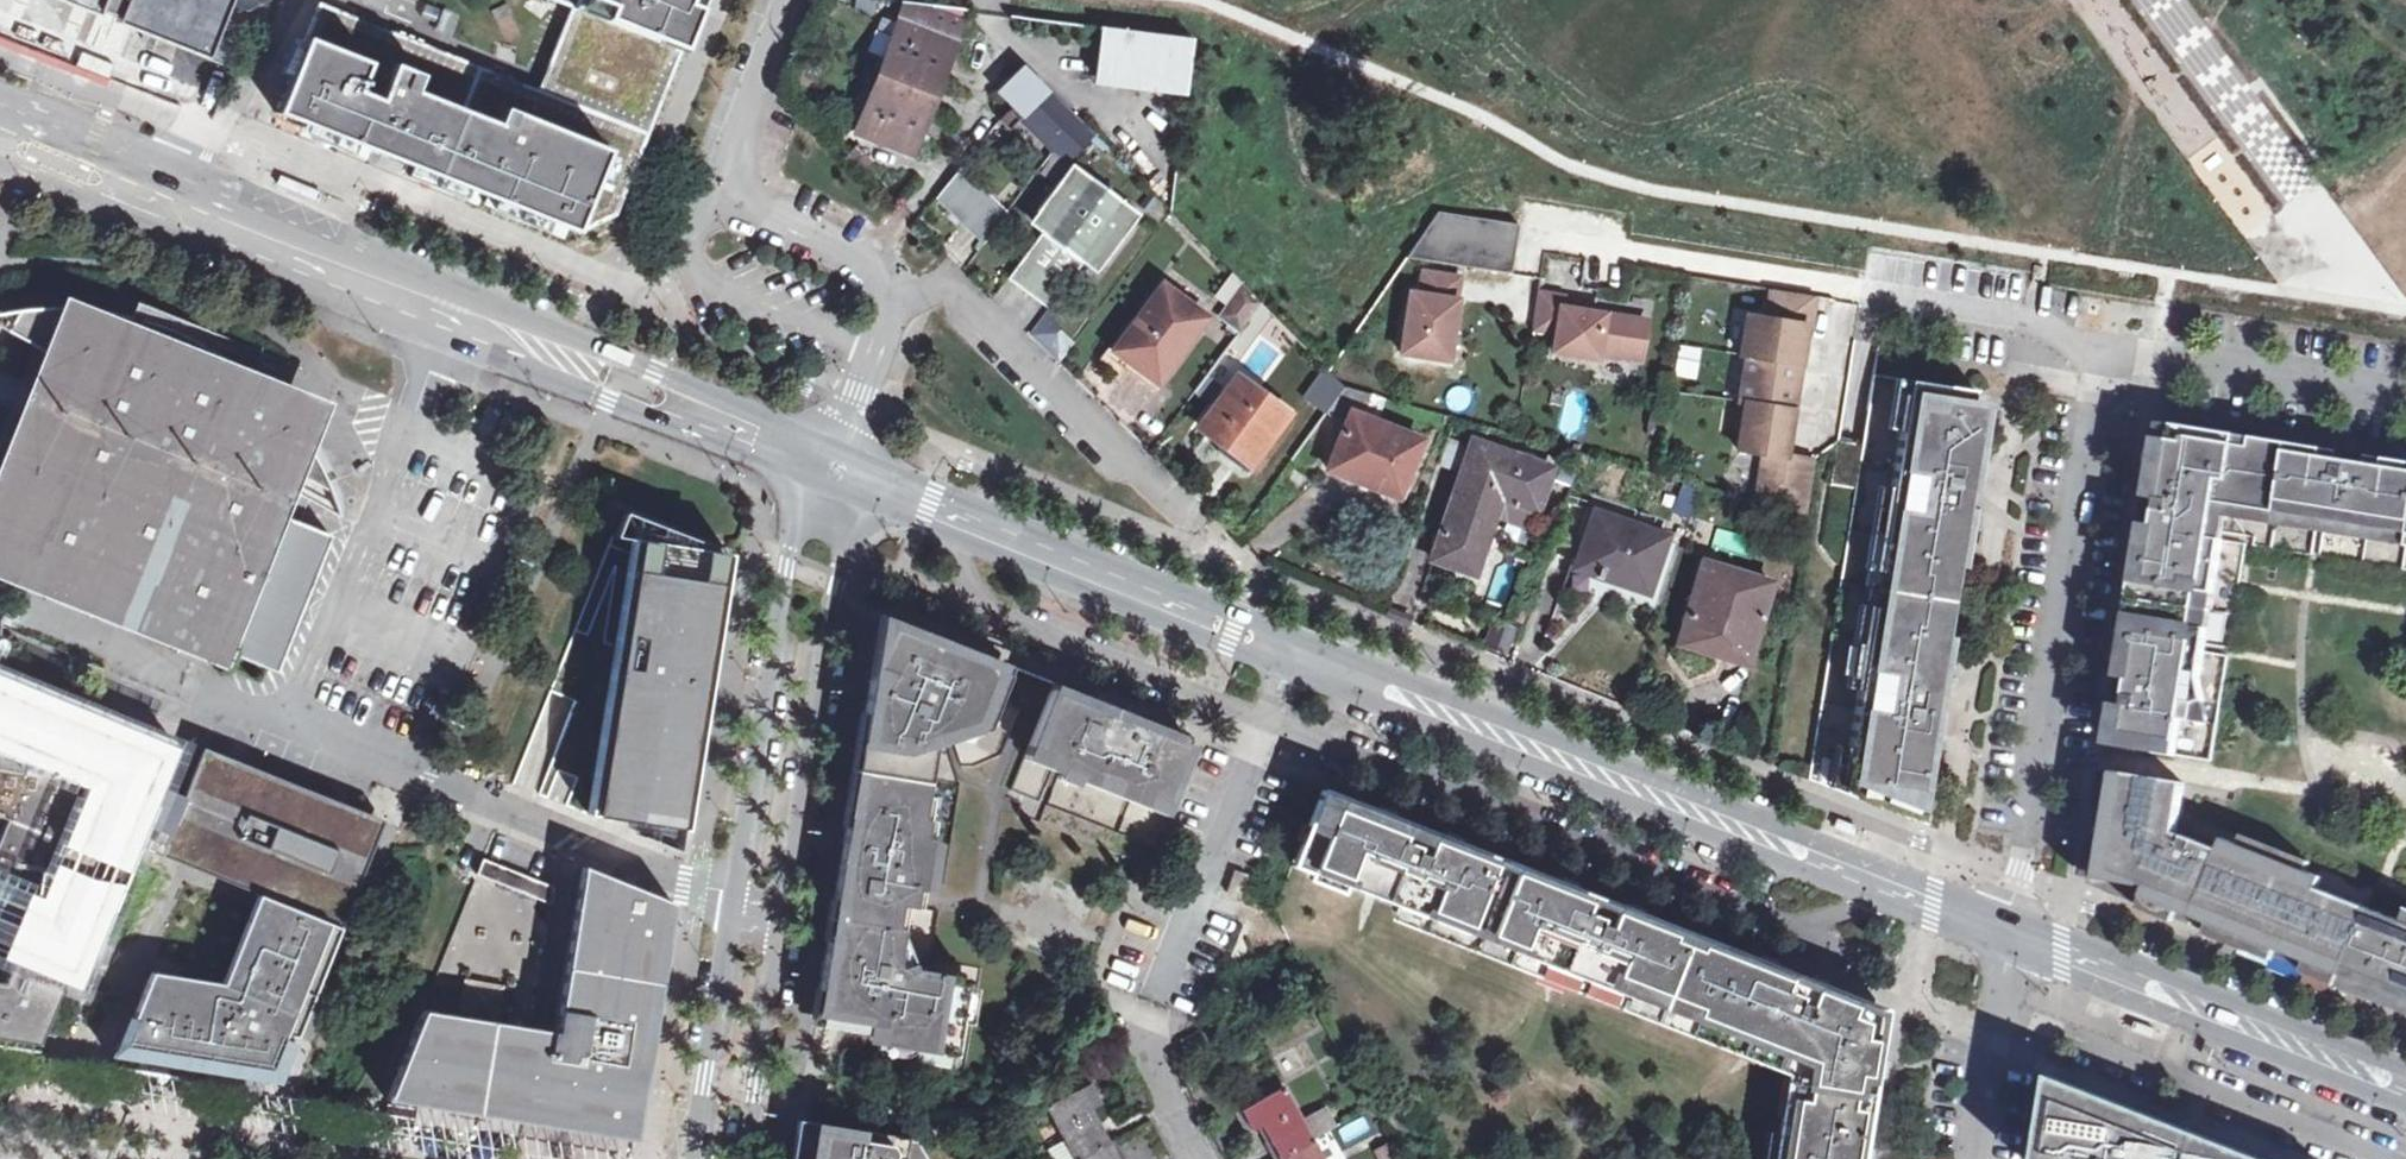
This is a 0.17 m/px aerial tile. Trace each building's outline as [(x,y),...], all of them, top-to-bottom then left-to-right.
[(204,59),(215,30),(227,0),(55,0),(204,59)] [(321,2),(277,112),(581,233),(616,215),(697,8),(681,2),(682,0),(554,0),(573,7),(540,90),(321,2)] [(912,4),(905,24),(924,32),(927,23),(956,41),(962,24),(918,5),(912,4)] [(880,146),(910,154),(956,41),(927,23),(924,32),(905,24),(899,21),(857,126),(884,136),(880,146)] [(1193,40),(1101,28),(1095,75),(1187,87),(1193,40)] [(215,30),(204,59),(238,72),(249,44),(215,30)] [(1023,120),(1052,148),(1077,118),(1021,63),(996,93),(1012,109),(1023,120)] [(1187,87),(1095,75),(1094,83),(1186,95),(1187,87)] [(1002,121),(1013,130),(1023,120),(1012,109),(1002,121)] [(1090,132),(1077,118),(1052,148),(1063,158),(1090,132)] [(1070,163),(1035,212),(1053,226),(1013,282),(1043,304),(1084,248),(1104,263),(1139,215),(1070,163)] [(989,202),(960,171),(935,200),(962,228),(989,202)] [(989,202),(962,228),(982,249),(1004,218),(989,202)] [(1518,224),(1438,211),(1406,258),(1510,274),(1518,224)] [(1053,226),(1035,212),(1027,223),(1040,233),(1008,278),(1013,282),(1053,226)] [(79,229),(105,239),(108,231),(82,221),(79,229)] [(1084,248),(1043,304),(1048,308),(1081,264),(1096,274),(1104,263),(1084,248)] [(1458,277),(1423,272),(1420,294),(1409,293),(1400,353),(1447,360),(1456,300),(1455,300),(1458,277)] [(1242,285),(1220,315),(1241,331),(1261,304),(1242,285)] [(1162,287),(1114,351),(1157,382),(1204,318),(1162,287)] [(1770,454),(1762,502),(1789,510),(1806,514),(1815,460),(1785,456),(1806,326),(1810,327),(1815,296),(1772,289),(1767,319),(1748,315),(1741,355),(1747,356),(1740,401),(1746,402),(1738,449),(1760,453),(1770,454)] [(1562,297),(1538,293),(1532,328),(1555,332),(1552,351),(1596,358),(1597,352),(1639,359),(1645,320),(1560,307),(1562,297)] [(36,362),(29,378),(24,391),(18,405),(0,450),(0,504),(14,510),(1,544),(39,559),(201,624),(221,670),(227,655),(273,673),(325,536),(292,521),(304,499),(337,517),(324,481),(309,451),(323,412),(225,373),(228,363),(213,353),(198,344),(183,335),(166,328),(147,321),(129,316),(99,310),(76,308),(57,306),(40,307),(19,308),(6,331),(40,350),(72,367),(69,375),(36,362)] [(1026,339),(1055,368),(1070,348),(1055,334),(1045,312),(1026,339)] [(1675,345),(1673,377),(1696,379),(1699,347),(1675,345)] [(72,367),(40,350),(36,362),(69,375),(72,367)] [(1319,408),(1326,414),(1345,386),(1330,372),(1319,388),(1326,394),(1319,408)] [(1199,428),(1221,445),(1249,466),(1287,414),(1238,376),(1199,428)] [(1839,585),(1956,606),(1987,404),(1871,384),(1839,585)] [(1359,391),(1345,386),(1326,414),(1336,420),(1348,403),(1350,405),(1359,391)] [(1384,398),(1359,391),(1350,405),(1377,415),(1384,398)] [(1579,438),(1588,398),(1567,393),(1557,433),(1579,438)] [(1353,483),(1357,473),(1399,491),(1419,441),(1349,413),(1326,471),(1353,483)] [(2170,758),(2176,723),(2179,706),(2192,708),(2206,631),(2191,629),(2197,595),(2212,598),(2222,543),(2210,541),(2216,511),(2235,514),(2236,511),(2405,541),(2405,462),(2159,422),(2106,748),(2170,758)] [(1497,497),(1537,510),(1550,467),(1473,441),(1431,559),(1471,573),(1491,515),(1497,497)] [(1244,473),(1249,466),(1221,445),(1216,452),(1244,473)] [(1770,454),(1760,453),(1752,499),(1762,502),(1770,454)] [(1535,517),(1537,510),(1497,497),(1491,515),(1522,527),(1535,517)] [(644,835),(678,849),(682,827),(698,725),(695,724),(698,706),(701,686),(704,687),(726,554),(713,552),(672,544),(674,532),(623,511),(613,536),(631,539),(588,813),(647,821),(644,835)] [(1600,577),(1602,569),(1649,585),(1665,536),(1593,511),(1573,568),(1600,577)] [(714,548),(674,532),(672,544),(713,552),(714,548)] [(613,536),(512,784),(588,813),(631,539),(613,536)] [(682,827),(686,828),(730,554),(726,554),(704,687),(701,686),(698,706),(695,724),(698,725),(682,827)] [(1709,636),(1750,648),(1769,582),(1701,562),(1676,644),(1703,652),(1709,636)] [(1806,780),(1919,825),(1956,606),(1839,585),(1806,780)] [(1007,674),(1010,666),(880,614),(815,1013),(842,1017),(843,1013),(844,1010),(845,1005),(825,1001),(842,896),(872,719),(873,710),(876,694),(881,696),(891,670),(877,665),(886,640),(894,630),(1007,674)] [(1492,621),(1484,646),(1505,652),(1514,628),(1492,621)] [(881,696),(876,694),(873,710),(872,719),(842,896),(825,1001),(845,1005),(844,1010),(843,1013),(842,1017),(883,1026),(880,1041),(917,1048),(920,1032),(957,1038),(968,977),(919,968),(917,961),(901,965),(897,964),(907,903),(915,905),(929,817),(921,816),(935,729),(970,726),(979,730),(992,695),(998,698),(1007,674),(894,630),(886,640),(877,665),(891,670),(881,696)] [(1745,665),(1750,648),(1709,636),(1703,652),(1745,665)] [(40,1025),(54,989),(61,990),(88,994),(97,951),(112,911),(153,815),(140,810),(166,744),(0,676),(0,1019),(40,1025)] [(1076,692),(1054,683),(1013,789),(1027,794),(1020,813),(1136,860),(1142,843),(1155,847),(1198,741),(1145,720),(1141,728),(1073,701),(1076,692)] [(1145,720),(1076,692),(1073,701),(1141,728),(1145,720)] [(306,914),(314,892),(337,887),(352,847),(346,835),(335,819),(317,803),(300,794),(243,772),(244,770),(196,752),(166,827),(154,822),(145,844),(281,899),(279,903),(306,914)] [(2085,879),(2138,888),(2157,891),(2160,883),(2192,895),(2183,917),(2201,924),(2198,931),(2405,1013),(2405,933),(2293,887),(2230,861),(2206,850),(2206,847),(2206,843),(2200,838),(2193,839),(2189,844),(2170,836),(2173,827),(2171,827),(2167,807),(2159,794),(2148,785),(2134,778),(2102,772),(2085,879)] [(1779,1158),(1855,1158),(1879,1012),(1322,795),(1294,866),(1795,1062),(1779,1158)] [(1829,827),(1851,836),(1854,828),(1833,819),(1829,827)] [(2238,842),(2230,861),(2293,887),(2303,868),(2238,842)] [(555,887),(483,859),(477,875),(552,905),(555,887)] [(555,1031),(423,1009),(387,1100),(405,1103),(407,1099),(632,1135),(645,1054),(638,1053),(639,1042),(647,1043),(649,1034),(668,923),(670,923),(674,903),(582,866),(555,1031)] [(1250,875),(1237,870),(1228,893),(1242,897),(1250,875)] [(2157,891),(2138,888),(2134,898),(2167,911),(2164,918),(2198,931),(2201,924),(2183,917),(2192,895),(2160,883),(2157,891)] [(258,894),(251,911),(322,939),(328,923),(306,914),(279,903),(258,894)] [(322,939),(251,911),(222,983),(144,971),(118,1039),(272,1063),(322,939)] [(39,1044),(61,990),(54,989),(40,1025),(0,1019),(0,1038),(39,1044)] [(2130,1031),(2154,1039),(2157,1030),(2133,1022),(2130,1031)] [(2056,1073),(2042,1158),(2276,1158),(2056,1073)] [(1046,1104),(1076,1158),(1109,1141),(1090,1107),(1100,1102),(1088,1082),(1046,1104)] [(1261,1127),(1277,1158),(1312,1140),(1336,1126),(1325,1106),(1301,1119),(1283,1086),(1240,1110),(1252,1131),(1261,1127)] [(1336,1129),(1343,1147),(1371,1137),(1365,1119),(1336,1129)] [(798,1123),(792,1158),(928,1158),(918,1142),(798,1123)] [(1278,1158),(1323,1158),(1312,1140),(1277,1158),(1278,1158)] [(1076,1158),(1119,1158),(1109,1141),(1076,1158)]
